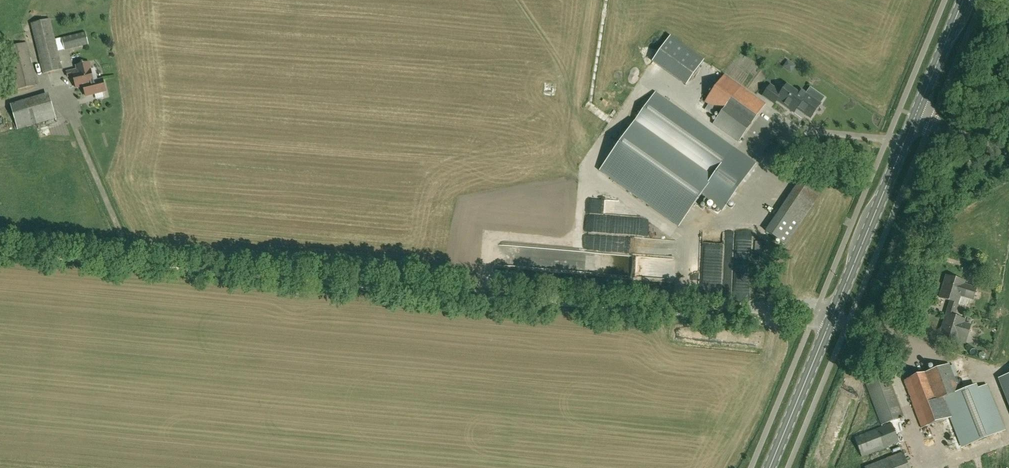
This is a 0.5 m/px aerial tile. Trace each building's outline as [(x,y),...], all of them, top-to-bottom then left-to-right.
[(44,74),(62,69),(50,20),(31,24),(44,74)] [(61,38),(64,51),(89,45),(86,32),(61,38)] [(17,90),(37,85),(27,43),(6,48),(17,90)] [(94,83),(94,82),(89,63),(78,65),(79,69),(67,72),(68,77),(73,76),(76,88),(83,86),(84,90),(87,89),(88,87),(87,85),(94,83)] [(739,142),(766,105),(725,76),(706,102),(722,113),(713,124),(739,142)] [(87,89),(84,90),(86,96),(106,91),(103,80),(94,82),(94,83),(87,85),(88,87),(87,89)] [(787,85),(782,92),(770,84),(762,97),(774,105),(777,101),(794,112),(797,108),(804,97),(787,85)] [(17,130),(56,118),(49,93),(10,104),(17,130)] [(679,226),(683,219),(707,186),(730,203),(745,183),(721,166),(734,149),(655,93),(601,170),(679,226)] [(804,97),(797,108),(810,118),(820,104),(806,94),(804,97)] [(785,245),(798,226),(818,197),(798,184),(765,232),(785,245)] [(626,226),(627,236),(642,234),(641,224),(626,226)] [(947,276),(940,298),(951,301),(949,308),(956,310),(960,295),(961,292),(957,291),(958,287),(953,286),(955,279),(947,276)] [(955,279),(953,286),(958,287),(957,291),(961,292),(960,295),(973,299),(976,289),(963,285),(964,281),(955,279)] [(949,308),(940,336),(957,342),(965,344),(967,337),(971,326),(963,323),(964,320),(954,316),(956,310),(949,308)] [(949,364),(904,381),(913,403),(912,404),(922,428),(943,420),(949,417),(961,448),(1005,430),(987,385),(978,389),(976,385),(963,390),(957,377),(954,370),(952,371),(949,364)] [(996,374),(1008,405),(1008,369),(996,374)] [(892,421),(903,417),(894,391),(893,391),(888,375),(866,383),(882,427),(854,438),(862,457),(899,442),(892,424),(892,421)] [(833,416),(828,426),(843,433),(848,423),(833,416)] [(904,452),(864,467),(910,467),(904,452)]
